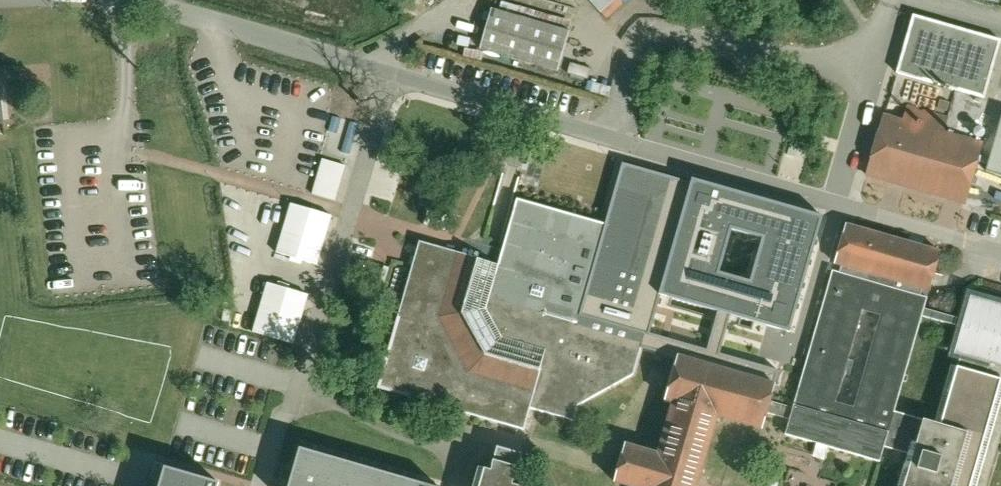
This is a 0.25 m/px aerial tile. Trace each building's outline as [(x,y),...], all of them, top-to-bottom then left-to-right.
[(525,0),(493,0),(477,58),(556,79),(574,13),(525,0)] [(606,15),(620,4),(618,2),(621,0),(595,0),(606,15)] [(904,72),(991,95),(1000,57),(1000,35),(920,13),(912,40),(904,72)] [(901,103),(897,120),(880,116),(863,178),(963,204),(980,143),(940,132),(945,114),(901,103)] [(305,187),(332,193),(341,159),(314,152),(305,187)] [(697,179),(628,157),(578,322),(678,353),(780,383),(781,377),(830,218),(697,179)] [(376,384),(526,434),(533,413),(543,416),(543,414),(575,424),(579,412),(634,381),(645,348),(605,335),(578,322),(604,233),(516,203),(494,268),(488,266),(423,244),(376,384)] [(331,215),(289,204),(274,256),(316,268),(331,215)] [(703,484),(721,422),(727,423),(768,436),(771,425),(786,429),(784,436),(822,448),(881,464),(885,451),(915,459),(907,485),(976,485),(1000,401),(1000,381),(967,371),(968,367),(1000,376),(1000,302),(968,292),(960,321),(928,311),(931,301),(922,299),(924,293),(930,295),(941,255),(844,227),(791,410),(777,406),(780,383),(678,353),(663,405),(671,408),(659,451),(628,442),(615,485),(702,485),(703,484)] [(308,292),(266,280),(251,332),(293,344),(308,292)] [(518,475),(496,469),(492,484),(471,478),(469,485),(515,485),(518,475)] [(165,472),(161,485),(214,485),(165,472)] [(286,476),(282,485),(316,485),(286,476)]
